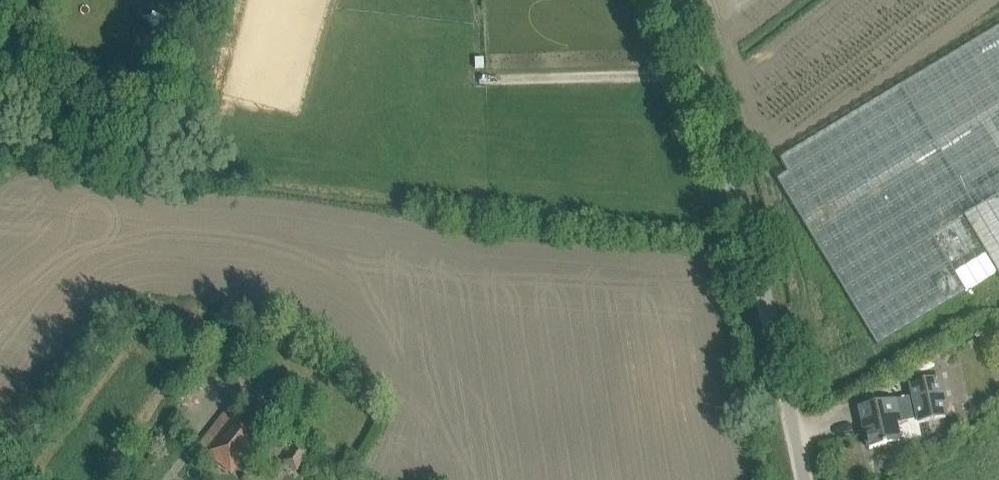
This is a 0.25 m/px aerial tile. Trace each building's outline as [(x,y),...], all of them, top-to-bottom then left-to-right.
[(900,86),(779,160),(787,172),(776,180),(876,348),(996,273),(998,277),(998,27),(900,86)] [(869,448),(889,444),(899,442),(895,424),(913,420),(914,424),(918,423),(921,437),(941,433),(932,392),(860,407),(869,448)] [(204,453),(231,474),(262,436),(227,408),(197,446),(205,452),(204,453)] [(282,460),(297,471),(309,452),(294,442),(282,460)]
